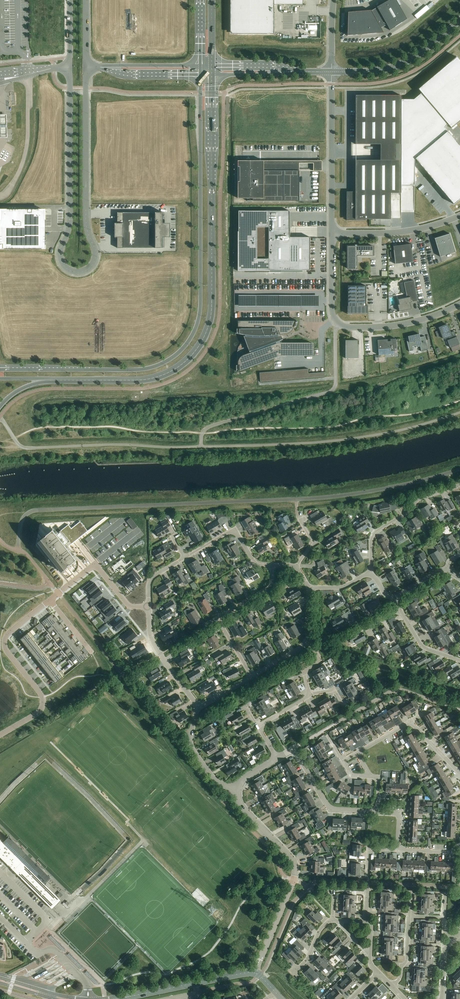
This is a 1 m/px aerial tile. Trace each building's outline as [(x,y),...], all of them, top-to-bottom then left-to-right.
[(231,0),(230,1),(230,5),(230,9),(230,19),(230,26),(230,27),(231,27),(234,27),(237,30),(237,33),(237,34),(238,34),(243,34),(257,34),(267,34),(268,34),(270,34),(274,34),(274,33),(274,13),(274,12),(274,7),(274,5),(303,5),(303,0),(232,0),(231,0)] [(371,11),(368,11),(355,12),(351,12),(348,12),(348,36),(358,35),(362,35),(377,33),(384,33),(381,28),(387,25),(390,30),(395,27),(402,23),(407,19),(396,0),(390,0),(377,7),(377,8),(371,11)] [(347,220),(365,221),(365,219),(391,219),(391,193),(401,193),(401,185),(415,185),(414,159),(454,204),(459,199),(459,146),(444,128),(448,125),(451,128),(459,121),(459,61),(457,57),(418,89),(422,93),(414,100),(401,100),(402,96),(356,95),(356,144),(381,145),(381,160),(356,160),(355,193),(347,192),(347,220)] [(263,159),(263,161),(257,161),(238,161),(238,199),(253,199),(253,201),(299,201),(299,171),(264,171),(264,161),(264,159),(263,159)] [(322,161),(264,161),(264,171),(299,171),(299,165),(313,165),(313,172),(322,172),(322,161)] [(0,245),(0,249),(4,249),(42,249),(46,249),(46,245),(45,245),(45,244),(45,240),(45,232),(45,229),(45,228),(45,226),(45,220),(45,219),(45,210),(40,210),(39,209),(39,210),(36,210),(35,210),(32,210),(31,210),(30,210),(7,210),(6,210),(1,210),(1,219),(0,220),(0,226),(0,227),(0,228),(1,228),(1,230),(1,232),(0,232),(0,244),(0,245)] [(310,270),(310,237),(290,237),(290,211),(245,211),(239,211),(238,270),(300,270),(303,270),(310,270)] [(115,224),(115,237),(117,237),(117,248),(163,248),(163,238),(170,238),(170,224),(163,224),(163,213),(117,213),(117,224),(115,224)] [(435,238),(440,257),(441,257),(455,252),(450,234),(435,238)] [(393,246),(394,250),(395,264),(413,262),(412,248),(411,244),(393,246)] [(357,269),(357,256),(374,256),(373,256),(373,246),(347,246),(348,269),(357,269)] [(398,305),(399,312),(411,309),(410,304),(410,303),(418,301),(414,281),(400,283),(402,291),(405,291),(407,298),(398,300),(399,305),(398,305)] [(348,314),(368,314),(368,306),(366,306),(366,286),(348,286),(348,306),(348,314)] [(236,333),(235,333),(240,334),(244,335),(246,335),(246,337),(252,352),(244,355),(242,356),(241,357),(240,357),(239,359),(238,361),(238,362),(238,364),(238,365),(237,366),(237,371),(238,370),(238,372),(238,370),(239,370),(239,371),(258,364),(280,356),(314,356),(314,355),(316,355),(316,350),(314,350),(314,345),(316,346),(314,345),(313,344),(311,343),(309,343),(307,343),(280,343),(279,339),(278,335),(280,335),(287,334),(289,333),(290,332),(291,331),(292,330),(293,329),(294,328),(294,327),(296,327),(297,322),(296,322),(294,322),(295,321),(294,321),(272,321),(265,321),(238,321),(238,325),(238,329),(237,329),(237,333),(236,333)] [(439,328),(443,339),(449,337),(450,340),(447,341),(450,348),(459,344),(457,337),(456,337),(454,331),(450,333),(447,325),(439,328)] [(408,338),(406,338),(409,352),(413,351),(413,347),(416,346),(416,347),(420,346),(421,352),(428,350),(425,336),(420,337),(419,334),(408,336),(408,338)] [(397,349),(396,339),(390,339),(391,341),(388,341),(388,339),(377,340),(379,355),(395,354),(395,349),(397,349)] [(346,340),(346,345),(346,359),(359,359),(359,345),(359,340),(346,340)] [(292,370),(259,373),(260,382),(293,380),(292,370)] [(437,503),(442,511),(447,509),(448,511),(454,508),(449,500),(445,503),(443,500),(437,503)] [(378,505),(379,505),(376,506),(374,506),(374,505),(372,512),(376,512),(380,512),(380,514),(390,512),(390,510),(392,510),(393,511),(398,508),(395,503),(391,505),(390,504),(389,504),(389,503),(385,503),(382,503),(382,504),(378,505)] [(425,518),(429,515),(431,519),(438,515),(434,509),(431,511),(428,505),(420,510),(425,518)] [(321,523),(324,528),(333,522),(330,517),(327,519),(323,512),(318,515),(317,512),(310,516),(312,519),(313,518),(317,526),(321,523)] [(288,519),(289,519),(287,515),(284,517),(282,514),(277,517),(281,523),(278,525),(280,528),(279,529),(281,532),(288,528),(286,525),(290,523),(288,519)] [(368,528),(365,524),(368,522),(365,516),(358,520),(354,523),(353,524),(358,533),(368,528)] [(218,522),(217,521),(207,527),(211,534),(221,528),(220,526),(228,521),(226,517),(222,517),(219,519),(220,521),(218,522)] [(406,523),(410,530),(416,527),(416,528),(422,525),(418,517),(412,521),(412,520),(406,523)] [(130,518),(126,521),(133,530),(137,527),(130,518)] [(248,530),(252,536),(259,531),(256,525),(254,521),(252,523),(249,518),(241,522),(246,531),(248,530)] [(167,528),(170,526),(167,520),(161,523),(163,526),(155,531),(159,537),(169,532),(167,528)] [(184,532),(187,537),(190,535),(195,543),(203,539),(200,534),(197,527),(196,528),(194,526),(195,525),(192,521),(185,526),(187,530),(184,532)] [(45,536),(38,542),(61,572),(68,566),(77,560),(67,548),(88,532),(80,522),(71,529),(68,525),(61,531),(56,534),(53,530),(45,536)] [(395,531),(394,530),(389,533),(394,540),(396,539),(398,542),(404,539),(402,535),(405,533),(401,527),(395,531)] [(324,542),(328,548),(339,542),(336,538),(339,536),(339,537),(342,535),(339,529),(332,533),(334,536),(324,542)] [(291,540),(297,549),(304,545),(298,535),(292,538),(290,535),(284,539),(286,542),(291,540)] [(446,548),(449,553),(456,549),(451,540),(453,538),(451,535),(446,538),(448,541),(444,544),(444,545),(446,548)] [(392,549),(385,536),(379,540),(386,552),(390,550),(390,551),(392,549)] [(256,547),(260,554),(270,548),(268,544),(270,543),(266,537),(261,540),(263,543),(256,547)] [(162,547),(153,552),(157,559),(163,555),(165,558),(172,554),(169,549),(168,547),(169,547),(167,542),(161,546),(162,547)] [(236,548),(237,547),(235,544),(232,546),(230,543),(224,547),(228,553),(230,552),(233,558),(240,553),(236,548)] [(350,554),(357,564),(364,560),(358,551),(361,549),(358,543),(352,546),(355,551),(350,554)] [(435,547),(437,551),(430,555),(436,564),(443,560),(438,553),(441,551),(437,545),(435,547)] [(205,555),(209,562),(213,559),(216,564),(223,560),(217,549),(210,554),(210,552),(205,555)] [(416,564),(422,573),(428,569),(423,560),(426,558),(422,552),(416,556),(420,562),(416,564)] [(122,559),(112,567),(115,570),(114,571),(116,573),(124,567),(126,570),(133,564),(131,561),(127,564),(122,559)] [(336,562),(339,566),(335,568),(336,570),(338,571),(339,573),(341,572),(342,573),(340,575),(341,577),(341,578),(341,579),(350,574),(347,569),(350,567),(347,561),(343,563),(341,559),(336,562)] [(189,565),(194,574),(198,571),(201,576),(208,572),(204,565),(201,567),(197,560),(189,565)] [(317,563),(319,569),(314,571),(318,578),(328,573),(325,569),(327,568),(323,560),(317,563)] [(410,574),(414,572),(410,565),(405,568),(406,570),(401,572),(406,581),(412,577),(410,574)] [(252,569),(249,572),(248,570),(248,569),(247,566),(241,570),(244,575),(247,580),(249,578),(251,577),(254,581),(260,578),(257,573),(255,574),(252,569)] [(135,584),(141,579),(134,570),(128,575),(130,578),(123,583),(128,589),(132,586),(134,589),(137,586),(135,584)] [(173,574),(176,578),(175,579),(178,584),(184,581),(186,584),(191,581),(188,574),(184,576),(180,570),(173,574)] [(390,581),(391,581),(394,586),(401,583),(393,570),(386,574),(390,581)] [(230,586),(236,596),(243,592),(238,584),(241,582),(238,576),(232,579),(235,584),(230,586)] [(157,590),(161,597),(171,592),(168,587),(172,585),(168,579),(164,581),(166,584),(157,590)] [(444,588),(445,591),(454,586),(451,581),(446,584),(445,581),(439,584),(442,589),(444,588)] [(369,590),(370,589),(366,582),(356,588),(360,595),(363,593),(365,596),(371,593),(369,590)] [(87,584),(81,589),(84,592),(85,591),(89,596),(98,588),(94,583),(89,587),(87,584)] [(218,586),(219,587),(219,591),(220,592),(214,596),(220,605),(227,601),(225,597),(228,595),(221,584),(218,586)] [(456,595),(454,593),(457,591),(454,586),(445,591),(443,593),(445,596),(446,595),(448,600),(456,595)] [(286,597),(288,596),(290,600),(301,594),(297,587),(287,593),(286,591),(280,594),(283,599),(286,597)] [(98,588),(89,596),(90,595),(92,597),(90,599),(91,601),(89,603),(92,606),(99,601),(96,598),(102,593),(98,588)] [(212,610),(207,601),(210,599),(206,593),(203,595),(205,599),(198,603),(204,614),(212,610)] [(326,601),(330,609),(335,606),(337,608),(345,603),(341,597),(338,599),(336,595),(333,597),(332,596),(329,598),(330,599),(326,601)] [(407,606),(411,611),(418,607),(416,604),(420,602),(417,597),(412,600),(413,603),(407,606)] [(360,605),(364,611),(369,608),(372,614),(377,611),(376,609),(381,606),(377,599),(368,605),(366,602),(360,605)] [(100,602),(96,605),(102,613),(112,605),(108,600),(102,604),(100,602)] [(166,609),(159,613),(164,620),(168,618),(168,619),(171,617),(171,616),(174,614),(171,610),(176,607),(172,601),(164,606),(166,609)] [(276,611),(271,601),(267,603),(268,603),(266,605),(266,606),(262,609),(266,617),(276,611)] [(286,609),(287,612),(290,610),(294,616),(298,613),(299,613),(302,611),(297,603),(286,609)] [(112,605),(102,613),(106,618),(104,620),(106,623),(112,618),(110,615),(116,610),(112,605)] [(418,607),(411,611),(414,617),(419,614),(421,616),(428,612),(426,607),(420,610),(418,607)] [(184,611),(186,616),(187,615),(193,626),(201,621),(195,611),(192,612),(189,608),(184,611)] [(346,620),(353,616),(349,611),(330,622),(333,626),(334,628),(340,625),(340,626),(345,623),(342,619),(345,618),(346,620)] [(422,621),(425,626),(436,620),(434,617),(433,617),(431,612),(425,616),(427,618),(422,621)] [(247,623),(248,624),(249,625),(253,623),(255,627),(261,623),(258,617),(254,619),(251,613),(244,617),(247,623)] [(57,622),(59,621),(55,616),(54,617),(51,614),(41,622),(44,626),(48,623),(51,627),(57,622)] [(119,631),(127,624),(122,618),(117,622),(115,620),(109,624),(111,627),(114,625),(119,631)] [(436,620),(425,626),(428,632),(433,629),(434,631),(440,628),(438,626),(439,625),(436,619),(436,620)] [(388,622),(393,629),(395,628),(399,635),(406,631),(400,621),(397,623),(396,620),(392,623),(391,620),(388,622)] [(63,629),(65,628),(61,623),(59,625),(57,622),(51,627),(47,630),(50,633),(54,630),(57,634),(63,629)] [(239,634),(241,637),(247,634),(243,626),(239,628),(236,622),(229,626),(235,636),(239,634)] [(287,630),(292,639),(300,634),(295,625),(293,626),(291,624),(289,625),(284,628),(285,631),(287,630)] [(160,635),(164,642),(173,637),(171,633),(173,632),(170,626),(164,629),(166,632),(160,635)] [(388,638),(390,642),(396,639),(392,632),(389,634),(385,627),(379,631),(384,640),(388,638)] [(434,637),(437,643),(445,638),(443,635),(445,634),(442,628),(436,632),(438,635),(434,637)] [(71,635),(67,630),(65,632),(63,629),(57,634),(53,637),(56,640),(59,637),(63,641),(69,636),(69,637),(71,635)] [(131,640),(137,635),(131,629),(122,636),(128,644),(132,641),(131,640)] [(28,633),(20,639),(24,644),(32,637),(33,636),(30,632),(28,633)] [(275,643),(280,652),(286,648),(281,639),(284,638),(281,632),(275,635),(278,641),(275,643)] [(355,633),(348,637),(352,643),(355,641),(357,644),(366,639),(362,632),(356,636),(355,633)] [(32,637),(24,644),(27,648),(35,642),(37,640),(33,636),(32,637)] [(76,643),(73,638),(71,639),(69,637),(69,636),(63,641),(59,644),(61,647),(65,644),(68,648),(74,643),(75,644),(76,643)] [(205,638),(206,640),(207,640),(211,645),(212,645),(214,648),(219,646),(217,642),(219,641),(217,638),(215,638),(214,636),(210,638),(209,636),(205,638)] [(379,649),(384,657),(388,654),(385,650),(387,649),(386,646),(385,644),(383,645),(382,643),(380,644),(379,642),(378,643),(376,638),(370,642),(375,651),(379,649)] [(445,638),(437,643),(440,648),(444,646),(446,649),(452,645),(449,640),(446,641),(445,638)] [(261,647),(257,639),(253,642),(257,649),(261,647)] [(35,642),(27,648),(31,652),(38,646),(35,642),(37,640),(35,642)] [(82,650),(78,645),(77,646),(75,644),(74,643),(68,648),(65,651),(67,655),(71,652),(74,656),(80,651),(81,651),(82,650)] [(397,649),(399,652),(403,650),(407,656),(418,649),(414,643),(407,647),(405,644),(397,649)] [(134,645),(129,649),(131,652),(133,651),(137,657),(147,651),(143,644),(136,648),(134,645)] [(38,646),(31,652),(34,656),(42,650),(43,649),(42,649),(42,650),(38,646)] [(265,652),(268,656),(274,652),(272,648),(270,649),(268,646),(265,647),(264,646),(260,648),(263,653),(265,652)] [(258,653),(254,647),(253,648),(247,651),(248,654),(247,655),(252,665),(259,661),(255,654),(258,653)] [(42,650),(34,656),(37,660),(45,654),(47,653),(46,653),(43,649),(42,650)] [(188,656),(191,655),(187,649),(179,654),(181,657),(176,660),(180,666),(190,661),(188,656)] [(88,657),(84,652),(83,654),(81,651),(80,651),(74,656),(70,659),(73,662),(77,659),(80,663),(88,657)] [(213,656),(216,661),(220,659),(223,664),(232,658),(228,651),(223,654),(221,651),(213,656)] [(45,654),(37,660),(41,665),(48,658),(50,657),(47,653),(45,654)] [(416,662),(418,665),(424,662),(425,664),(431,660),(430,658),(427,659),(424,654),(420,656),(418,654),(412,657),(415,662),(416,662)] [(208,655),(204,657),(209,664),(213,662),(208,655)] [(48,658),(41,665),(44,669),(52,663),(54,661),(53,661),(52,662),(49,659),(50,657),(48,658)] [(445,666),(444,665),(445,665),(444,663),(443,663),(442,660),(435,664),(433,661),(428,664),(431,671),(433,670),(434,672),(445,666)] [(52,663),(44,669),(48,673),(56,667),(57,666),(54,661),(52,663)] [(195,671),(188,675),(192,681),(202,675),(200,672),(204,669),(200,663),(193,668),(195,671)] [(316,682),(325,677),(328,675),(326,671),(327,670),(324,665),(315,671),(317,674),(313,677),(316,682)] [(56,667),(48,673),(52,678),(59,672),(61,671),(61,670),(59,672),(56,668),(58,666),(57,666),(56,667)] [(159,672),(161,671),(158,666),(146,673),(151,681),(161,675),(159,672)] [(447,675),(450,673),(453,678),(456,676),(455,676),(459,673),(459,670),(458,666),(452,669),(451,666),(444,670),(447,675)] [(236,668),(232,670),(231,667),(222,671),(225,675),(227,674),(230,679),(233,677),(234,679),(240,675),(236,668)] [(59,672),(52,678),(56,683),(63,677),(65,675),(61,671),(59,672)] [(325,677),(316,682),(320,688),(326,684),(328,688),(335,684),(332,679),(328,681),(325,677)] [(343,688),(346,693),(354,688),(353,685),(357,683),(354,678),(348,682),(349,684),(343,688)] [(197,687),(201,694),(209,689),(211,692),(217,688),(214,683),(210,685),(207,681),(197,687)] [(172,687),(169,682),(165,684),(162,682),(156,686),(158,691),(158,692),(160,696),(164,693),(164,692),(172,687)] [(287,689),(289,691),(297,687),(294,682),(288,685),(287,682),(282,685),(284,690),(287,689)] [(354,688),(346,693),(349,698),(355,695),(357,699),(365,695),(361,688),(360,689),(358,686),(354,688)] [(295,696),(300,692),(297,687),(289,691),(286,693),(291,701),(296,698),(295,696)] [(255,704),(258,710),(266,705),(264,702),(268,699),(265,694),(258,698),(260,701),(255,704)] [(165,704),(170,701),(173,706),(182,701),(178,695),(173,698),(172,698),(171,699),(169,697),(163,700),(165,704)] [(328,697),(323,700),(327,708),(330,706),(332,709),(338,705),(334,699),(330,701),(328,697)] [(327,708),(323,700),(318,703),(320,707),(316,709),(320,716),(326,712),(324,710),(327,708)] [(411,703),(407,706),(411,713),(416,710),(415,709),(418,707),(415,701),(414,701),(414,700),(411,702),(411,703)] [(411,713),(407,706),(405,703),(401,706),(401,707),(399,709),(401,713),(403,717),(406,715),(407,716),(411,713)] [(266,705),(258,710),(261,715),(267,712),(269,715),(275,711),(272,706),(268,708),(266,705)] [(308,706),(303,708),(308,717),(311,715),(312,717),(317,714),(314,708),(311,710),(308,706)] [(397,706),(392,708),(401,723),(402,722),(399,716),(399,715),(401,713),(399,709),(397,706)] [(308,717),(303,708),(298,711),(301,716),(298,718),(301,723),(306,720),(306,719),(308,717)] [(387,711),(388,712),(392,719),(394,718),(396,718),(399,724),(401,723),(392,708),(387,711)] [(424,717),(426,721),(432,718),(435,716),(432,712),(435,710),(433,708),(428,711),(429,713),(424,717)] [(177,719),(179,723),(188,717),(184,711),(179,714),(177,711),(170,715),(173,721),(177,719)] [(225,717),(227,720),(230,718),(234,724),(244,719),(240,712),(234,716),(232,713),(225,717)] [(388,712),(383,715),(388,723),(393,720),(392,719),(388,712)] [(383,715),(379,718),(383,724),(382,724),(383,725),(388,723),(383,715)] [(290,716),(285,719),(290,728),(292,730),(297,727),(297,729),(301,727),(297,719),(293,721),(290,716)] [(378,717),(373,719),(378,727),(382,724),(383,724),(379,718),(378,717)] [(426,723),(428,727),(435,723),(432,718),(426,721),(427,723),(426,723)] [(290,728),(285,719),(280,722),(282,725),(277,728),(278,731),(277,732),(282,740),(285,738),(284,737),(290,733),(288,729),(290,728)] [(373,719),(369,722),(372,729),(373,730),(375,729),(379,734),(381,733),(381,732),(379,728),(378,727),(373,719)] [(366,725),(362,727),(362,728),(366,734),(366,735),(371,732),(370,730),(372,729),(369,722),(366,724),(366,725)] [(238,730),(241,736),(251,731),(247,724),(242,726),(241,723),(233,728),(234,729),(238,730)] [(431,730),(432,731),(438,728),(438,727),(435,723),(428,727),(430,730),(431,730)] [(449,731),(454,728),(452,725),(443,731),(440,726),(438,727),(438,728),(432,731),(435,736),(441,732),(442,735),(449,731)] [(215,735),(212,732),(213,731),(210,726),(203,731),(205,733),(201,735),(205,741),(213,737),(215,735)] [(361,726),(356,729),(361,737),(366,734),(362,728),(362,727),(361,726)] [(444,737),(447,742),(453,738),(455,737),(453,733),(458,730),(459,729),(457,726),(454,728),(449,731),(450,734),(444,737)] [(352,732),(352,733),(356,740),(357,740),(361,737),(356,729),(352,732)] [(352,733),(348,736),(352,744),(357,741),(357,740),(356,740),(352,733)] [(404,734),(399,737),(401,740),(403,738),(405,743),(408,742),(414,738),(411,734),(405,737),(404,734)] [(347,745),(343,739),(343,738),(341,735),(336,738),(336,736),(333,738),(339,749),(342,747),(342,748),(347,745)] [(246,737),(241,740),(244,745),(247,743),(249,746),(257,742),(254,736),(248,740),(246,737)] [(348,736),(343,738),(343,739),(347,745),(348,746),(352,744),(348,736)] [(453,738),(447,742),(448,743),(447,744),(449,747),(458,742),(455,737),(453,738)] [(211,746),(205,749),(209,755),(218,750),(215,746),(219,743),(216,738),(209,742),(211,746)] [(408,742),(411,746),(418,742),(416,739),(415,740),(414,738),(408,742)] [(318,740),(311,744),(312,747),(313,746),(316,751),(324,747),(326,745),(323,740),(321,742),(320,742),(318,740)] [(449,747),(451,751),(452,750),(453,751),(459,747),(459,744),(459,741),(458,742),(449,747)] [(411,746),(413,751),(419,748),(419,746),(420,746),(418,742),(411,746)] [(316,751),(315,752),(318,756),(325,752),(324,750),(325,749),(325,748),(328,746),(327,744),(326,745),(324,747),(316,751)] [(259,750),(254,753),(257,758),(262,755),(261,754),(265,752),(262,746),(258,749),(259,750)] [(415,754),(416,756),(423,752),(421,749),(420,749),(419,748),(413,751),(410,753),(411,756),(415,754)] [(226,761),(224,758),(227,756),(224,749),(217,753),(219,756),(214,759),(216,763),(217,763),(219,766),(226,761)] [(321,764),(322,764),(328,760),(326,758),(328,757),(325,752),(318,756),(321,761),(320,762),(321,764)] [(416,756),(414,758),(417,763),(419,761),(425,758),(424,756),(425,756),(423,752),(416,756)] [(231,765),(224,769),(228,775),(237,770),(234,766),(240,763),(237,758),(230,763),(231,765)] [(417,763),(415,763),(418,768),(417,769),(418,771),(424,768),(422,766),(426,763),(428,762),(425,758),(419,761),(417,763)] [(322,764),(325,769),(333,764),(334,764),(334,763),(339,760),(338,759),(333,762),(332,761),(331,762),(330,759),(328,760),(322,764)] [(284,768),(286,771),(293,766),(290,761),(285,764),(283,762),(278,765),(281,770),(284,768)] [(325,769),(328,773),(334,769),(335,769),(336,769),(333,764),(325,769)] [(432,773),(434,772),(440,768),(437,764),(431,767),(430,764),(425,768),(426,770),(429,769),(432,773)] [(286,778),(287,781),(292,777),(291,775),(296,772),(293,766),(286,771),(289,776),(286,778)] [(327,774),(329,778),(344,770),(343,768),(337,772),(336,772),(335,769),(334,769),(328,773),(327,774)] [(434,772),(437,777),(444,772),(442,769),(441,770),(440,768),(434,772)] [(329,778),(332,783),(337,780),(340,779),(338,776),(339,775),(345,771),(344,770),(329,778)] [(436,781),(437,783),(446,778),(445,776),(446,776),(444,772),(437,777),(439,779),(436,781)] [(252,785),(255,791),(263,786),(261,783),(264,781),(263,779),(264,778),(262,775),(255,779),(257,782),(252,785)] [(293,784),(295,787),(302,782),(299,777),(294,780),(292,777),(287,781),(284,782),(286,785),(288,783),(290,785),(293,784)] [(441,784),(443,786),(450,782),(448,779),(447,779),(446,778),(437,783),(438,785),(441,784)] [(389,794),(391,794),(392,779),(390,779),(390,783),(389,784),(386,783),(386,781),(382,781),(382,788),(386,788),(386,792),(389,792),(389,794)] [(293,791),(296,796),(302,793),(300,791),(306,787),(302,782),(295,787),(296,789),(293,791)] [(336,789),(341,792),(346,784),(341,782),(336,789)] [(442,791),(443,792),(452,788),(451,786),(452,786),(450,782),(443,786),(445,789),(442,791)] [(346,784),(341,792),(346,795),(351,787),(346,784)] [(365,784),(365,787),(364,793),(365,793),(370,794),(370,795),(373,795),(373,786),(370,786),(370,785),(365,784)] [(263,786),(255,791),(258,796),(263,793),(265,795),(270,792),(267,787),(264,789),(263,786)] [(443,798),(444,801),(449,800),(450,799),(448,796),(454,792),(452,788),(443,792),(442,793),(444,797),(443,798)] [(301,797),(304,802),(312,798),(308,792),(303,795),(302,793),(296,796),(295,797),(297,799),(301,797)] [(265,808),(273,803),(276,801),(271,794),(266,797),(263,798),(265,801),(262,802),(265,808)] [(312,798),(304,802),(306,805),(302,807),(305,812),(311,809),(309,806),(315,803),(312,798)] [(442,809),(445,809),(455,809),(455,804),(448,803),(449,800),(444,801),(443,801),(442,809)] [(273,803),(265,808),(268,813),(273,810),(275,812),(280,809),(279,807),(276,809),(273,803)] [(312,813),(315,818),(322,814),(319,809),(318,810),(317,807),(308,812),(310,815),(312,813)] [(277,821),(278,822),(285,818),(283,815),(287,813),(284,809),(279,812),(281,814),(274,818),(276,822),(277,821)] [(322,814),(315,818),(317,823),(315,824),(317,826),(315,827),(317,830),(325,825),(322,820),(325,818),(322,814)] [(285,818),(278,822),(278,824),(277,824),(279,828),(286,824),(288,826),(293,823),(291,819),(289,820),(288,820),(287,821),(285,818)] [(357,829),(357,827),(357,818),(351,818),(351,821),(348,821),(348,829),(357,829)] [(357,827),(362,827),(362,829),(365,830),(365,822),(362,822),(363,818),(357,818),(357,827)] [(308,826),(304,819),(299,821),(301,824),(303,822),(306,827),(308,826)] [(328,830),(338,831),(338,819),(333,819),(333,822),(330,822),(329,827),(328,827),(328,830)] [(338,819),(338,831),(343,831),(343,830),(346,831),(347,820),(344,820),(344,819),(338,819)] [(290,835),(291,836),(298,832),(296,828),(300,826),(298,822),(292,825),(294,828),(287,832),(289,836),(290,835)] [(454,837),(454,832),(447,832),(447,831),(444,831),(444,832),(441,832),(441,836),(438,836),(438,839),(441,839),(447,840),(447,837),(454,837)] [(298,832),(291,836),(292,837),(291,838),(293,842),(300,838),(301,840),(306,837),(304,833),(301,835),(298,832)] [(304,849),(304,850),(312,845),(310,842),(313,840),(311,836),(306,839),(307,842),(300,846),(303,849),(304,849)] [(17,874),(52,909),(61,900),(44,883),(50,878),(30,858),(28,861),(25,859),(28,856),(8,837),(3,842),(0,839),(0,857),(17,874)] [(352,845),(352,850),(361,851),(361,845),(357,845),(358,842),(351,841),(351,845),(352,845)] [(312,845),(304,850),(305,851),(304,852),(306,855),(313,851),(314,854),(320,851),(317,847),(314,849),(312,845)] [(361,851),(352,850),(352,856),(349,855),(349,858),(357,859),(357,856),(361,856),(361,851)] [(380,871),(380,868),(381,854),(379,854),(379,858),(378,859),(375,859),(375,861),(371,861),(371,870),(380,871)] [(396,870),(399,870),(400,863),(397,862),(397,860),(393,859),(393,855),(391,855),(391,868),(396,869),(396,870)] [(402,872),(408,872),(409,856),(407,856),(407,860),(406,860),(403,860),(403,863),(400,863),(399,870),(403,871),(402,872)] [(423,872),(427,872),(428,864),(425,864),(425,861),(422,861),(421,860),(421,856),(419,856),(419,870),(424,870),(423,872)] [(432,870),(436,871),(437,857),(435,857),(435,861),(434,862),(431,862),(431,864),(428,864),(427,872),(432,872),(432,870)] [(311,865),(311,867),(320,867),(320,864),(324,864),(324,859),(318,858),(318,861),(310,861),(310,865),(311,865)] [(447,858),(447,871),(452,871),(452,873),(455,874),(456,865),(453,865),(453,863),(450,863),(449,862),(449,858),(447,858)] [(351,863),(351,869),(360,869),(360,864),(357,863),(357,860),(349,860),(349,863),(351,863)] [(320,867),(311,867),(311,868),(310,868),(310,872),(318,872),(317,875),(323,876),(324,871),(320,871),(320,867)] [(360,869),(351,869),(351,872),(349,872),(348,877),(356,877),(356,874),(360,875),(360,869)] [(387,889),(386,901),(391,901),(394,901),(394,898),(393,898),(394,892),(388,892),(389,889),(387,889)] [(349,904),(348,918),(355,918),(355,915),(350,915),(350,912),(356,912),(356,907),(354,907),(354,904),(349,904)] [(307,915),(314,922),(317,919),(319,922),(323,918),(319,914),(316,916),(312,911),(311,911),(311,910),(310,910),(309,910),(308,911),(307,911),(306,912),(306,913),(307,914),(307,915)] [(391,912),(391,924),(399,924),(398,921),(398,915),(393,915),(393,912),(391,912)] [(312,931),(308,927),(310,925),(309,924),(310,923),(305,918),(301,922),(302,924),(303,926),(304,927),(301,930),(308,936),(312,932),(312,931)] [(391,924),(390,935),(392,935),(392,932),(398,933),(398,927),(399,924),(391,924)] [(308,936),(301,930),(298,932),(296,930),(292,933),(297,938),(299,936),(303,940),(308,936)] [(329,941),(331,944),(338,938),(334,934),(329,938),(327,936),(323,940),(322,941),(325,945),(329,941)] [(338,938),(331,944),(336,949),(331,953),(333,955),(340,949),(338,947),(342,943),(338,938)] [(294,947),(292,950),(298,957),(303,952),(298,948),(301,945),(296,940),(291,945),(294,947)] [(389,961),(388,963),(394,963),(394,962),(398,962),(398,961),(391,961),(391,955),(396,955),(397,949),(395,949),(395,947),(390,946),(389,961)] [(343,956),(345,958),(352,952),(347,948),(343,952),(341,950),(336,954),(340,958),(343,956)] [(298,957),(292,950),(287,954),(284,951),(282,954),(286,959),(289,957),(294,961),(298,957)] [(352,952),(345,958),(348,961),(345,964),(349,967),(353,963),(351,961),(356,957),(352,952)] [(424,963),(423,966),(425,966),(426,955),(421,954),(417,954),(419,957),(418,963),(424,963)] [(334,967),(327,960),(324,962),(322,959),(319,957),(313,962),(322,971),(323,970),(326,973),(328,971),(328,972),(334,967)] [(347,971),(348,972),(350,973),(352,970),(359,977),(362,973),(362,974),(366,971),(359,963),(353,968),(352,966),(347,971)] [(411,977),(419,977),(420,966),(418,966),(418,968),(413,968),(412,974),(411,977)] [(305,973),(313,981),(319,976),(310,967),(305,973)] [(348,976),(344,980),(350,987),(355,983),(350,978),(352,976),(350,973),(348,972),(346,974),(348,976)] [(456,973),(452,977),(453,978),(451,980),(454,983),(453,988),(456,988),(458,986),(458,987),(459,985),(459,983),(459,982),(459,977),(456,973)] [(323,981),(322,982),(323,984),(327,980),(322,974),(319,977),(323,981)] [(419,992),(419,977),(411,977),(412,980),(412,985),(412,988),(412,991),(419,992)] [(350,987),(344,980),(342,978),(335,984),(339,989),(341,987),(346,991),(350,987)] [(331,993),(337,998),(338,998),(342,995),(337,991),(339,989),(335,984),(331,988),(334,990),(331,993)] [(372,990),(381,998),(385,995),(384,994),(388,990),(382,984),(378,988),(376,986),(372,990)] [(372,990),(368,994),(370,996),(367,998),(368,998),(381,998),(372,990)] [(451,998),(459,998),(459,990),(459,993),(452,993),(451,998)]
